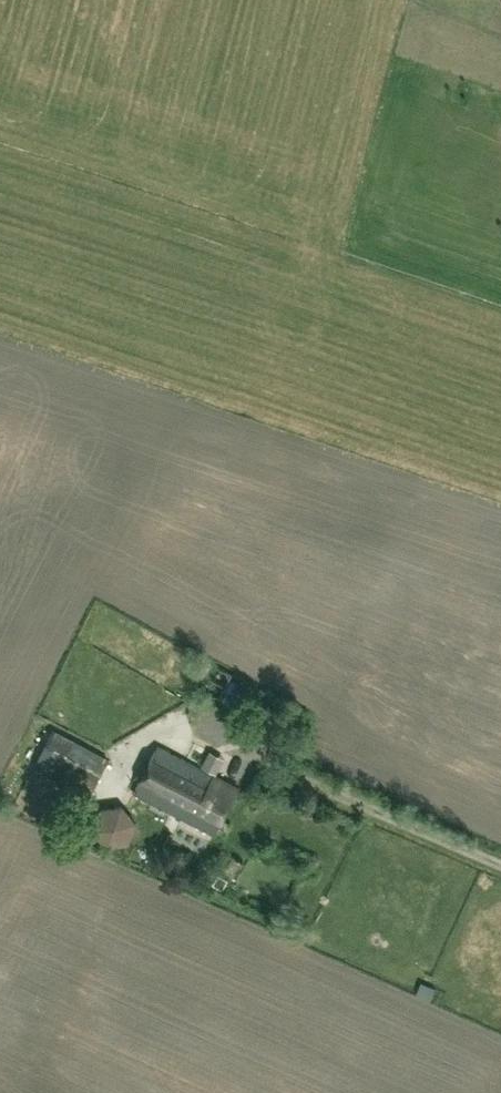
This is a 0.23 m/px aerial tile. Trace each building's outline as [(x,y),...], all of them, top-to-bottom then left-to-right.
[(88,798),(108,760),(45,727),(25,765),(88,798)] [(213,775),(157,746),(133,791),(214,834),(239,786),(214,772),(213,775)] [(127,843),(135,822),(122,805),(102,809),(94,828),(107,845),(127,843)]
